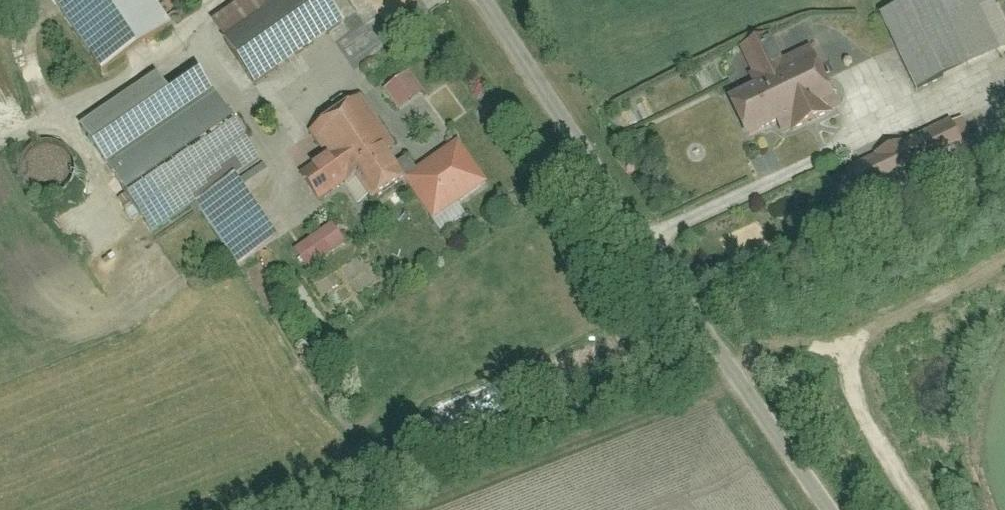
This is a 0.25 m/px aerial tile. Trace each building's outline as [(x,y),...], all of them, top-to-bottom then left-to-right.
[(102,82),(172,34),(149,0),(46,0),(102,82)] [(256,87),(344,26),(325,0),(262,0),(265,12),(223,41),(256,87)] [(915,94),(1004,51),(1004,26),(992,0),(917,0),(879,17),(915,94)] [(432,7),(424,13),(431,24),(440,18),(432,7)] [(727,105),(744,143),(778,127),(784,139),(838,115),(809,51),(778,65),(783,76),(770,81),(753,44),(739,50),(757,91),(727,105)] [(240,271),(277,245),(234,181),(262,163),(181,58),(87,128),(155,233),(196,207),(240,271)] [(387,94),(401,113),(424,96),(410,76),(387,94)] [(361,102),(311,138),(326,159),(300,178),(319,205),(351,182),(369,209),(404,184),(440,235),(466,217),(457,205),(486,185),(457,144),(417,172),(408,159),(403,162),(361,102)] [(951,124),(851,171),(863,201),(964,152),(951,124)] [(40,200),(50,201),(62,197),(69,191),(74,183),(76,172),(73,162),(69,155),(62,149),(54,146),(43,146),(35,149),(28,153),(24,160),(21,167),(20,178),(25,188),(33,196),(40,200)] [(308,272),(345,246),(332,229),(297,256),(308,272)]
